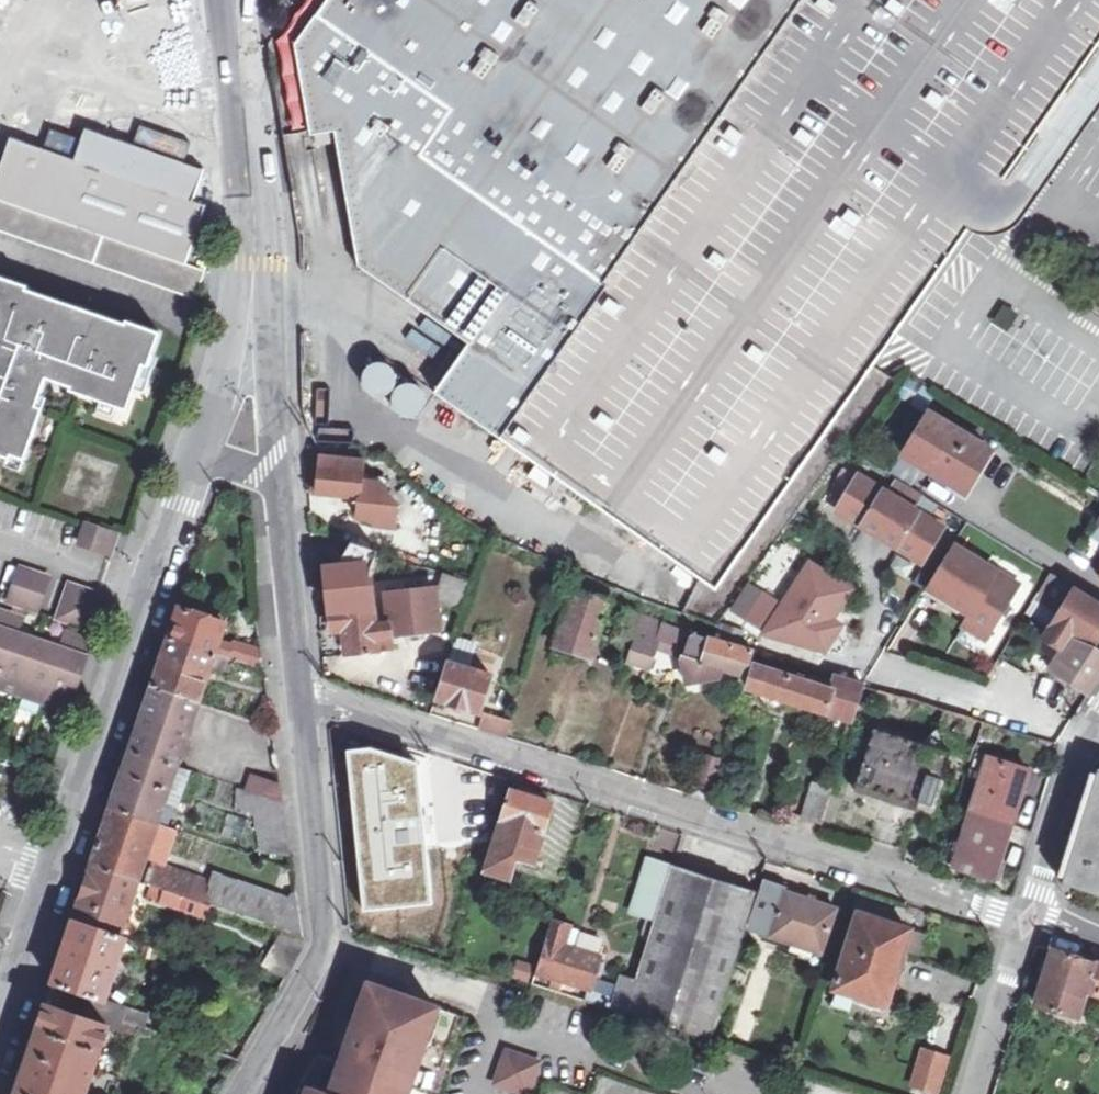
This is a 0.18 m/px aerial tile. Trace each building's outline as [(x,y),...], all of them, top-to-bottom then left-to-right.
[(297,44),(312,136),(337,132),(360,265),(469,340),(435,391),(720,586),(871,370),(970,227),(1047,123),(1055,112),(1063,101),(1097,52),(1098,53),(1098,0),(328,0),(297,44)] [(970,227),(983,232),(994,233),(1007,230),(1018,222),(1073,141),(1089,118),(1098,104),(1098,53),(1097,52),(1081,75),(1063,101),(1055,112),(1047,123),(970,227)] [(190,260),(211,200),(199,196),(209,165),(188,158),(195,136),(145,119),(137,140),(92,125),(89,124),(85,136),(55,125),(49,143),(13,131),(5,153),(0,151),(0,194),(190,260)] [(0,194),(0,226),(200,295),(210,267),(190,260),(0,194)] [(13,456),(15,452),(29,457),(42,419),(34,416),(39,402),(49,375),(58,378),(61,369),(78,375),(75,384),(74,388),(130,407),(146,361),(151,363),(162,329),(130,318),(129,321),(29,286),(30,283),(0,272),(0,451),(13,456)] [(1098,313),(1098,294),(1090,308),(1098,313)] [(395,392),(397,383),(394,375),(388,369),(379,367),(371,370),(365,376),(363,385),(366,393),(372,399),(380,401),(389,398),(395,392)] [(58,378),(75,384),(78,375),(61,369),(58,378)] [(936,396),(912,380),(902,396),(927,411),(936,396)] [(423,412),(425,405),(423,397),(417,392),(409,390),(402,393),(397,398),(395,406),(397,413),(403,418),(410,420),(418,418),(423,412)] [(47,405),(39,402),(34,416),(42,419),(47,405)] [(988,450),(928,412),(903,455),(963,494),(988,450)] [(26,465),(29,457),(15,452),(13,456),(12,460),(26,465)] [(363,464),(321,458),(315,496),(357,502),(353,523),(391,529),(394,511),(385,499),(386,489),(382,484),(360,480),(363,464)] [(886,531),(913,487),(898,478),(889,494),(861,477),(839,512),(865,528),(870,521),(886,531)] [(927,496),(913,487),(886,531),(901,541),(897,548),(923,564),(945,529),(917,511),(927,496)] [(92,521),(89,530),(109,537),(105,549),(113,552),(120,531),(92,521)] [(886,531),(870,521),(865,528),(882,538),(886,531)] [(84,542),(105,549),(109,537),(89,530),(84,542)] [(901,541),(886,531),(882,538),(897,548),(901,541)] [(954,545),(927,589),(970,615),(964,627),(988,641),(1021,586),(954,545)] [(797,558),(782,598),(755,588),(741,624),(823,656),(853,580),(797,558)] [(764,588),(776,596),(790,575),(779,567),(764,588)] [(48,578),(21,569),(8,604),(36,614),(48,578)] [(384,610),(387,637),(435,632),(432,604),(460,613),(470,584),(438,574),(434,588),(382,594),(384,610)] [(1063,651),(1071,656),(1076,649),(1088,656),(1094,646),(1098,639),(1098,602),(1089,595),(1055,575),(1040,600),(1063,615),(1047,642),(1063,651)] [(99,593),(71,584),(59,618),(87,628),(99,593)] [(598,628),(606,602),(573,591),(554,647),(588,659),(598,628)] [(69,707),(93,639),(69,631),(64,645),(18,630),(24,616),(0,607),(0,683),(69,707)] [(636,615),(620,608),(612,632),(629,637),(636,615)] [(340,631),(343,655),(374,652),(372,639),(387,638),(387,637),(384,610),(326,617),(328,632),(340,631)] [(223,625),(177,611),(168,637),(215,653),(260,668),(257,648),(233,640),(232,643),(220,639),(223,625)] [(636,615),(629,637),(621,660),(621,661),(646,669),(655,643),(661,624),(636,615)] [(661,624),(655,643),(664,646),(670,626),(661,624)] [(745,678),(752,653),(708,639),(676,629),(670,626),(664,646),(682,652),(679,660),(684,685),(700,682),(717,679),(719,670),(745,678)] [(621,660),(629,637),(612,632),(604,654),(621,660)] [(215,653),(168,637),(151,689),(199,704),(215,653)] [(446,665),(463,670),(471,647),(455,641),(446,665)] [(1094,646),(1088,656),(1076,649),(1071,656),(1063,651),(1049,672),(1087,695),(1094,684),(1097,679),(1098,675),(1098,650),(1097,648),(1094,646)] [(486,678),(463,670),(446,665),(434,699),(474,712),(486,678)] [(853,721),(864,686),(836,678),(834,684),(832,691),(808,684),(755,667),(747,689),(853,721)] [(832,691),(834,684),(810,676),(808,684),(832,691)] [(199,704),(151,689),(129,753),(176,769),(199,704)] [(481,718),(476,731),(502,739),(507,722),(484,715),(483,718),(481,718)] [(871,729),(853,783),(915,803),(921,788),(925,775),(939,779),(947,755),(871,729)] [(110,809),(157,825),(173,778),(176,769),(129,753),(110,809)] [(700,786),(708,789),(718,760),(702,755),(692,783),(700,786)] [(989,758),(969,814),(1008,826),(1026,771),(989,758)] [(176,769),(173,778),(188,782),(191,773),(176,769)] [(1058,882),(1076,888),(1098,896),(1098,770),(1098,769),(1078,825),(1058,882)] [(934,792),(939,779),(925,775),(921,788),(934,792)] [(272,845),(285,844),(279,801),(245,790),(243,797),(255,801),(254,819),(269,820),(272,845)] [(799,815),(819,821),(827,797),(807,790),(799,815)] [(507,793),(491,848),(513,854),(533,859),(548,804),(507,793)] [(92,864),(138,880),(148,851),(152,852),(154,846),(151,844),(157,825),(110,809),(92,864)] [(989,880),(1008,826),(969,814),(951,867),(989,880)] [(142,882),(148,884),(155,863),(162,865),(174,830),(157,825),(151,844),(154,846),(152,852),(148,851),(138,880),(142,882)] [(507,874),(513,854),(491,848),(486,868),(507,874)] [(654,922),(670,866),(643,858),(627,915),(654,922)] [(189,899),(197,877),(162,865),(155,863),(148,884),(154,886),(186,898),(188,898),(189,899)] [(138,880),(92,864),(73,922),(125,940),(142,882),(138,880)] [(636,981),(626,1016),(710,1043),(743,929),(754,893),(670,866),(654,922),(643,959),(636,981)] [(206,904),(213,883),(197,877),(189,899),(206,904)] [(212,906),(264,924),(274,898),(215,877),(213,883),(206,904),(212,906)] [(182,909),(186,898),(154,886),(150,897),(182,909)] [(770,936),(769,939),(819,955),(831,914),(781,897),(779,903),(763,897),(753,931),(770,936)] [(212,906),(206,904),(189,899),(188,898),(186,898),(182,909),(207,918),(212,906)] [(293,904),(274,898),(264,924),(282,931),(298,936),(293,904)] [(885,923),(855,914),(831,992),(881,1007),(890,982),(892,983),(897,968),(901,956),(899,954),(905,933),(892,928),(884,926),(885,923)] [(562,948),(568,927),(552,921),(537,969),(533,983),(557,991),(559,983),(585,990),(588,991),(593,976),(596,977),(600,965),(595,964),(596,960),(569,950),(562,948)] [(125,940),(73,922),(51,986),(88,999),(82,1018),(106,1025),(117,1029),(121,1021),(125,1010),(104,1002),(125,940)] [(575,929),(568,927),(562,948),(569,950),(575,929)] [(298,936),(282,931),(268,955),(264,953),(257,965),(261,966),(260,968),(284,977),(299,947),(298,936)] [(1086,989),(1095,963),(1051,949),(1043,977),(1035,1005),(1077,1017),(1086,989)] [(527,982),(531,962),(513,959),(509,979),(527,982)] [(1095,963),(1086,989),(1098,994),(1098,965),(1095,963)] [(626,1016),(636,981),(616,975),(608,998),(588,991),(585,990),(582,1004),(615,1014),(625,1018),(626,1016)] [(462,1018),(366,986),(356,1016),(359,1017),(354,1032),(347,1029),(340,1049),(347,1051),(343,1065),(319,1056),(297,1093),(436,1093),(462,1018)] [(105,1029),(106,1025),(82,1018),(44,1005),(14,1093),(85,1093),(105,1029)] [(356,1016),(352,1015),(347,1029),(354,1032),(359,1017),(356,1016)] [(134,1025),(121,1021),(117,1029),(106,1025),(105,1029),(130,1038),(134,1025)] [(927,1093),(936,1093),(948,1053),(918,1044),(905,1087),(927,1093)] [(505,1052),(494,1084),(522,1093),(527,1093),(532,1078),(534,1072),(537,1063),(505,1052)]
